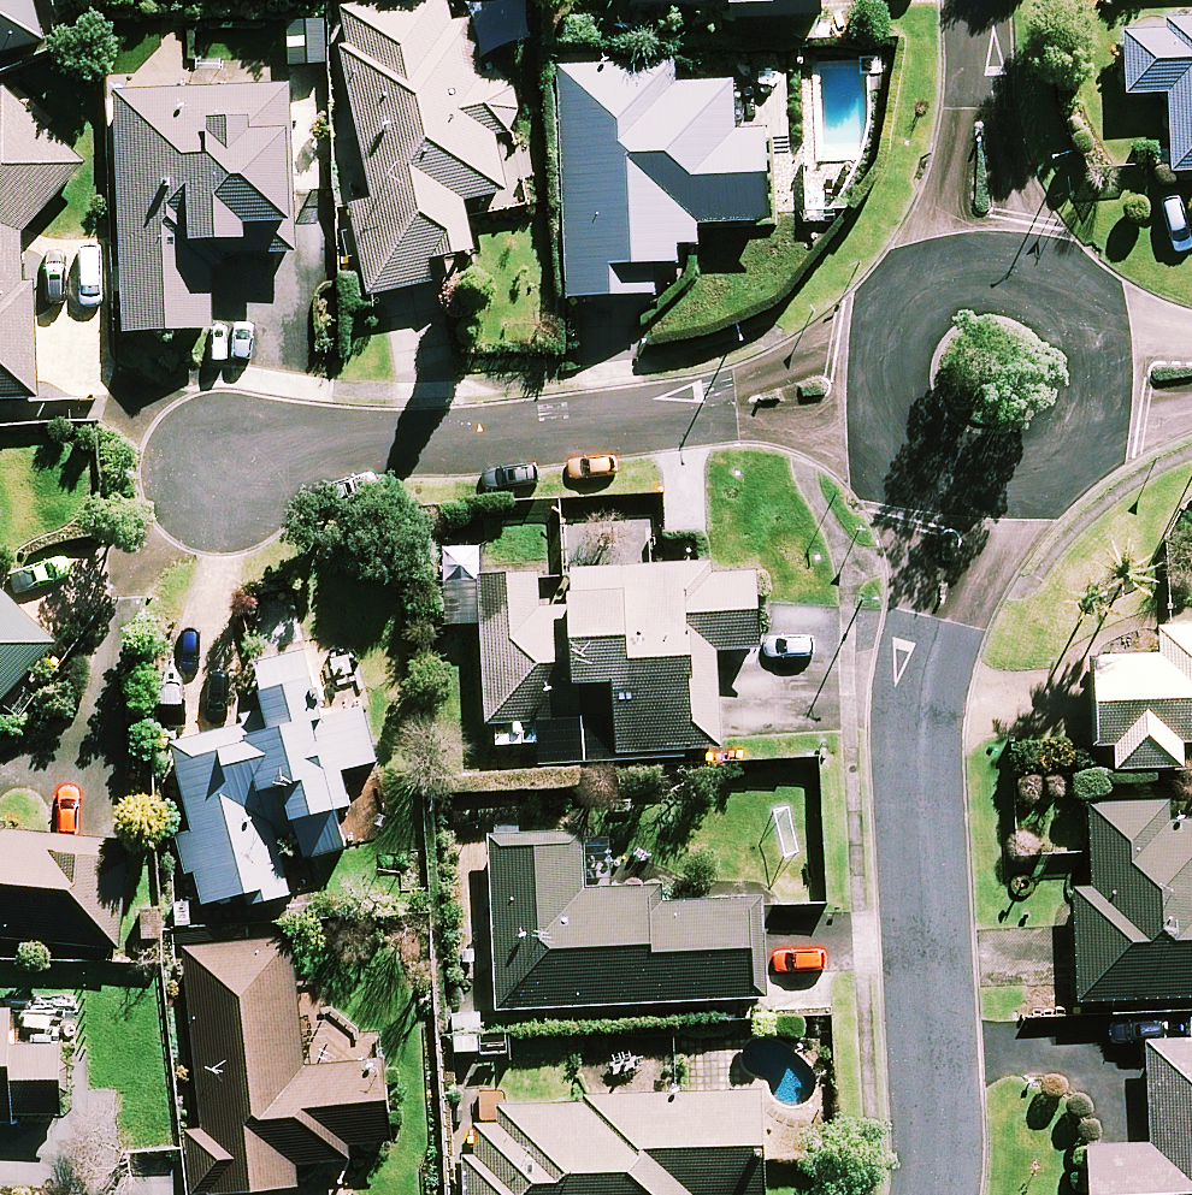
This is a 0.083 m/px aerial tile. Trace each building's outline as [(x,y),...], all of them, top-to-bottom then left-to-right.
[(47,40),(36,0),(0,0),(0,52),(47,40)] [(444,0),(363,0),(338,5),(372,198),(355,201),(371,293),(450,279),(446,254),(476,249),(467,199),(509,191),(499,133),(523,129),(516,87),(486,92),(479,52),(533,42),(526,0),(472,0),(445,5),(444,0)] [(637,6),(734,5),(735,18),(825,17),(825,0),(637,0),(637,6)] [(1170,172),(1191,172),(1191,19),(1128,19),(1127,89),(1170,89),(1170,172)] [(659,262),(679,262),(679,246),(701,246),(700,222),(772,219),(769,129),(734,130),(732,79),(679,81),(679,62),(561,67),(569,295),(660,292),(659,262)] [(25,231),(92,165),(9,81),(0,90),(0,400),(43,399),(40,280),(26,280),(25,231)] [(292,251),(293,220),(298,90),(132,84),(124,326),(213,329),(216,237),(253,238),(253,249),(292,251)] [(575,568),(575,585),(543,586),(543,575),(448,578),(449,623),(485,622),(488,727),(497,727),(497,746),(543,745),(543,736),(558,736),(558,721),(618,719),(619,749),(723,746),(720,648),(764,647),(761,563),(575,568)] [(56,646),(0,585),(0,706),(56,646)] [(1162,623),(1163,656),(1093,658),(1096,744),(1116,743),(1117,767),(1182,765),(1181,740),(1191,740),(1191,622),(1162,623)] [(329,717),(315,649),(260,660),(272,719),(166,741),(199,903),(289,885),(269,786),(290,782),(297,816),(353,805),(346,768),(378,762),(367,710),(329,717)] [(1182,822),(1181,800),(1089,803),(1091,883),(1078,884),(1081,999),(1191,995),(1191,821),(1182,822)] [(126,942),(130,836),(0,831),(0,937),(126,942)] [(584,838),(495,843),(503,1009),(767,996),(763,898),(657,903),(656,886),(587,890),(584,838)] [(304,1067),(295,938),(191,945),(206,1174),(229,1173),(230,1189),(301,1184),(299,1161),(353,1158),(352,1142),(395,1139),(389,1061),(304,1067)] [(13,1123),(14,1111),(64,1114),(68,1044),(17,1041),(19,1011),(0,1010),(0,1122),(13,1123)] [(1148,1042),(1152,1143),(1088,1146),(1090,1194),(1191,1194),(1191,1040),(1148,1042)] [(765,1089),(602,1097),(602,1102),(459,1109),(463,1194),(770,1194),(765,1089)]
